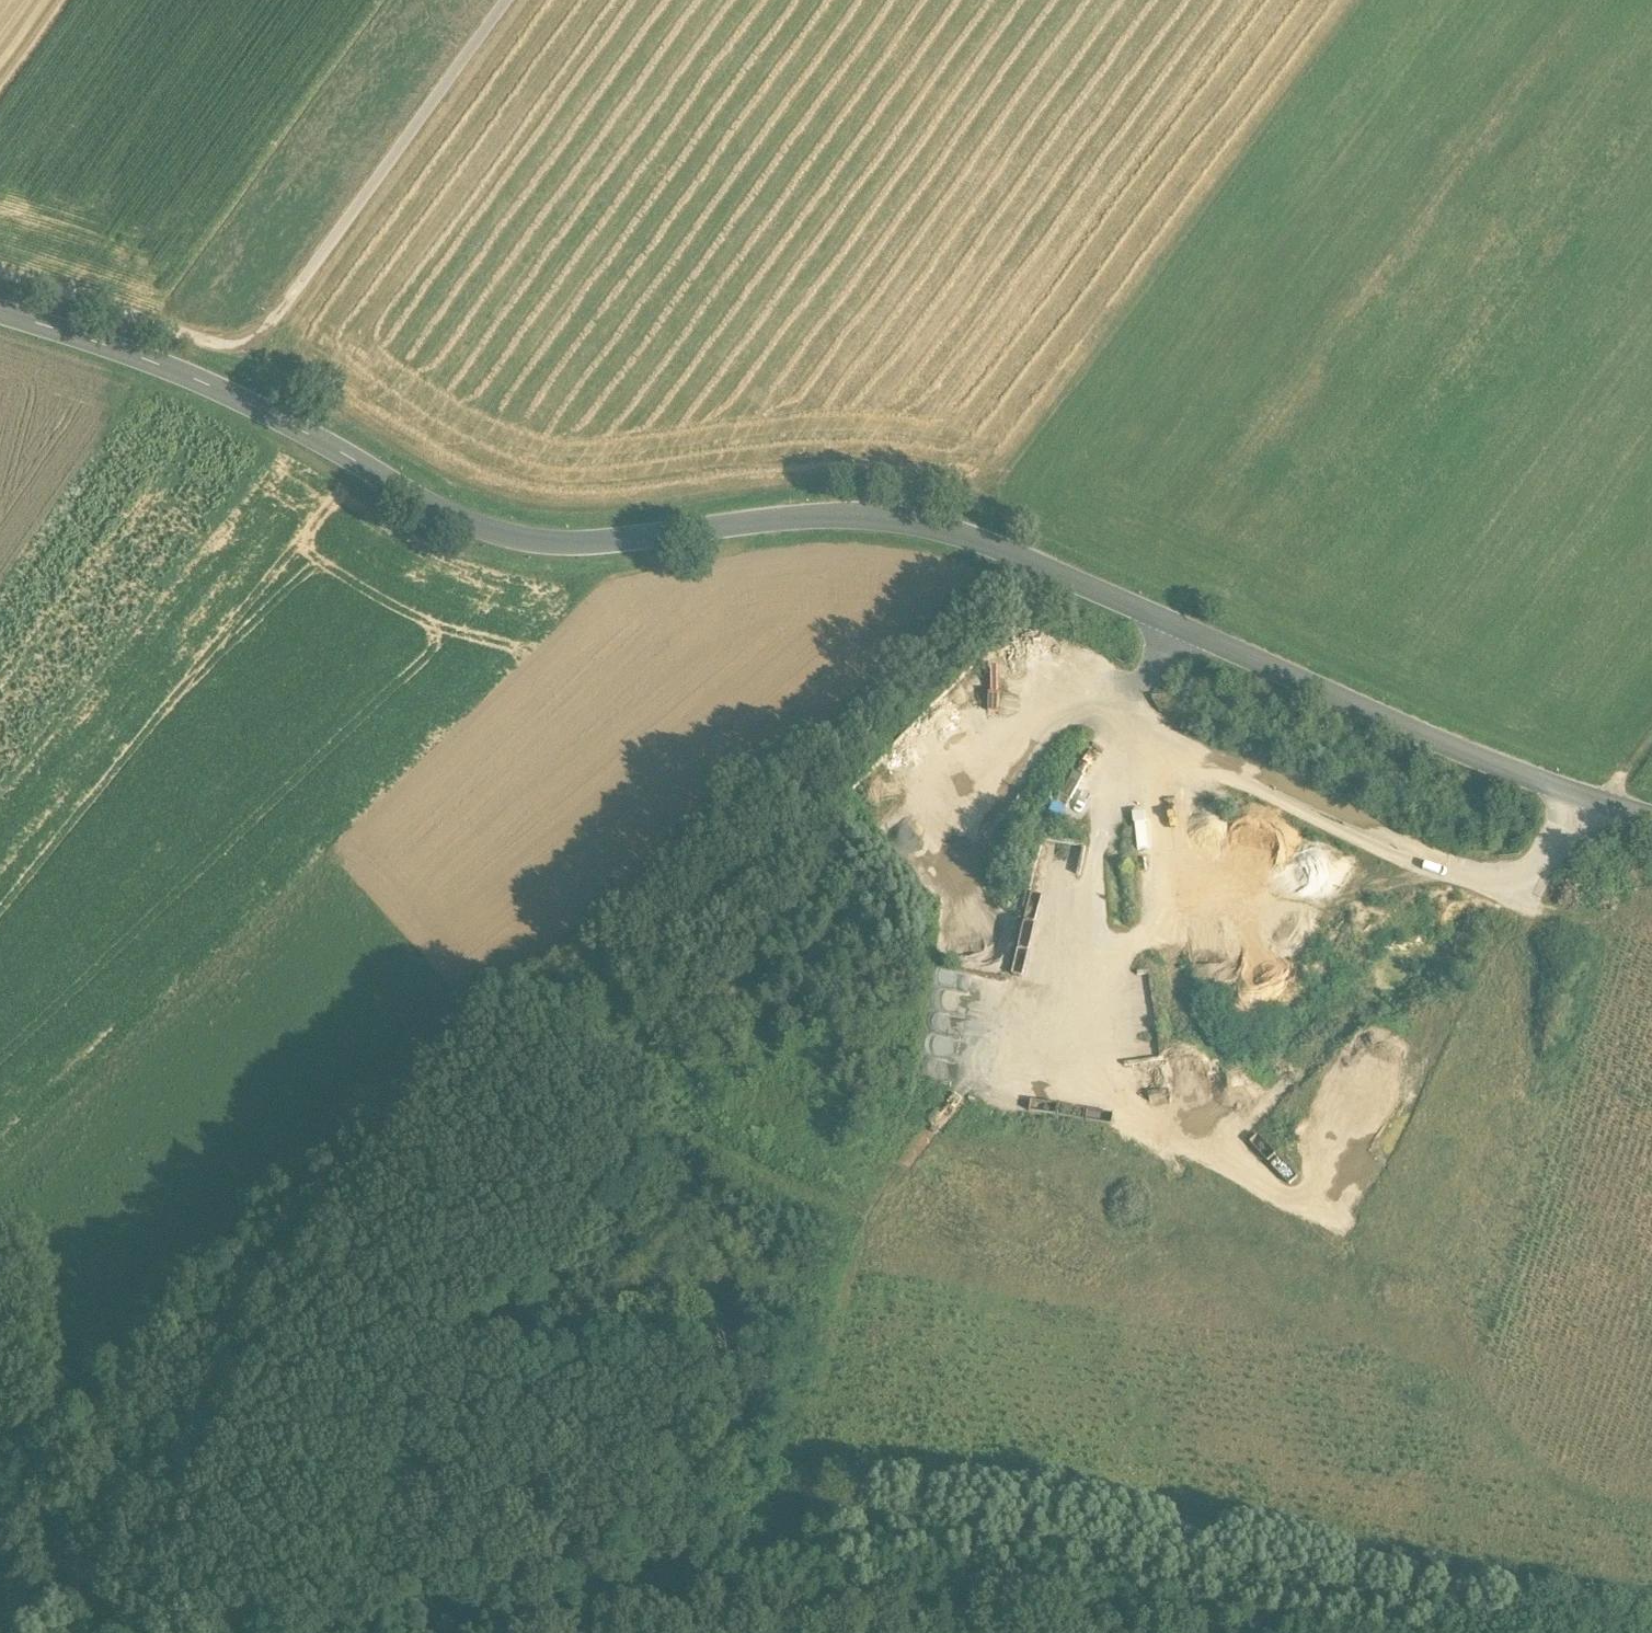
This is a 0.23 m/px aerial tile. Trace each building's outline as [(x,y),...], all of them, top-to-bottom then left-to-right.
[(1131,810),(1133,848),(1147,848),(1145,809),(1131,810)]
